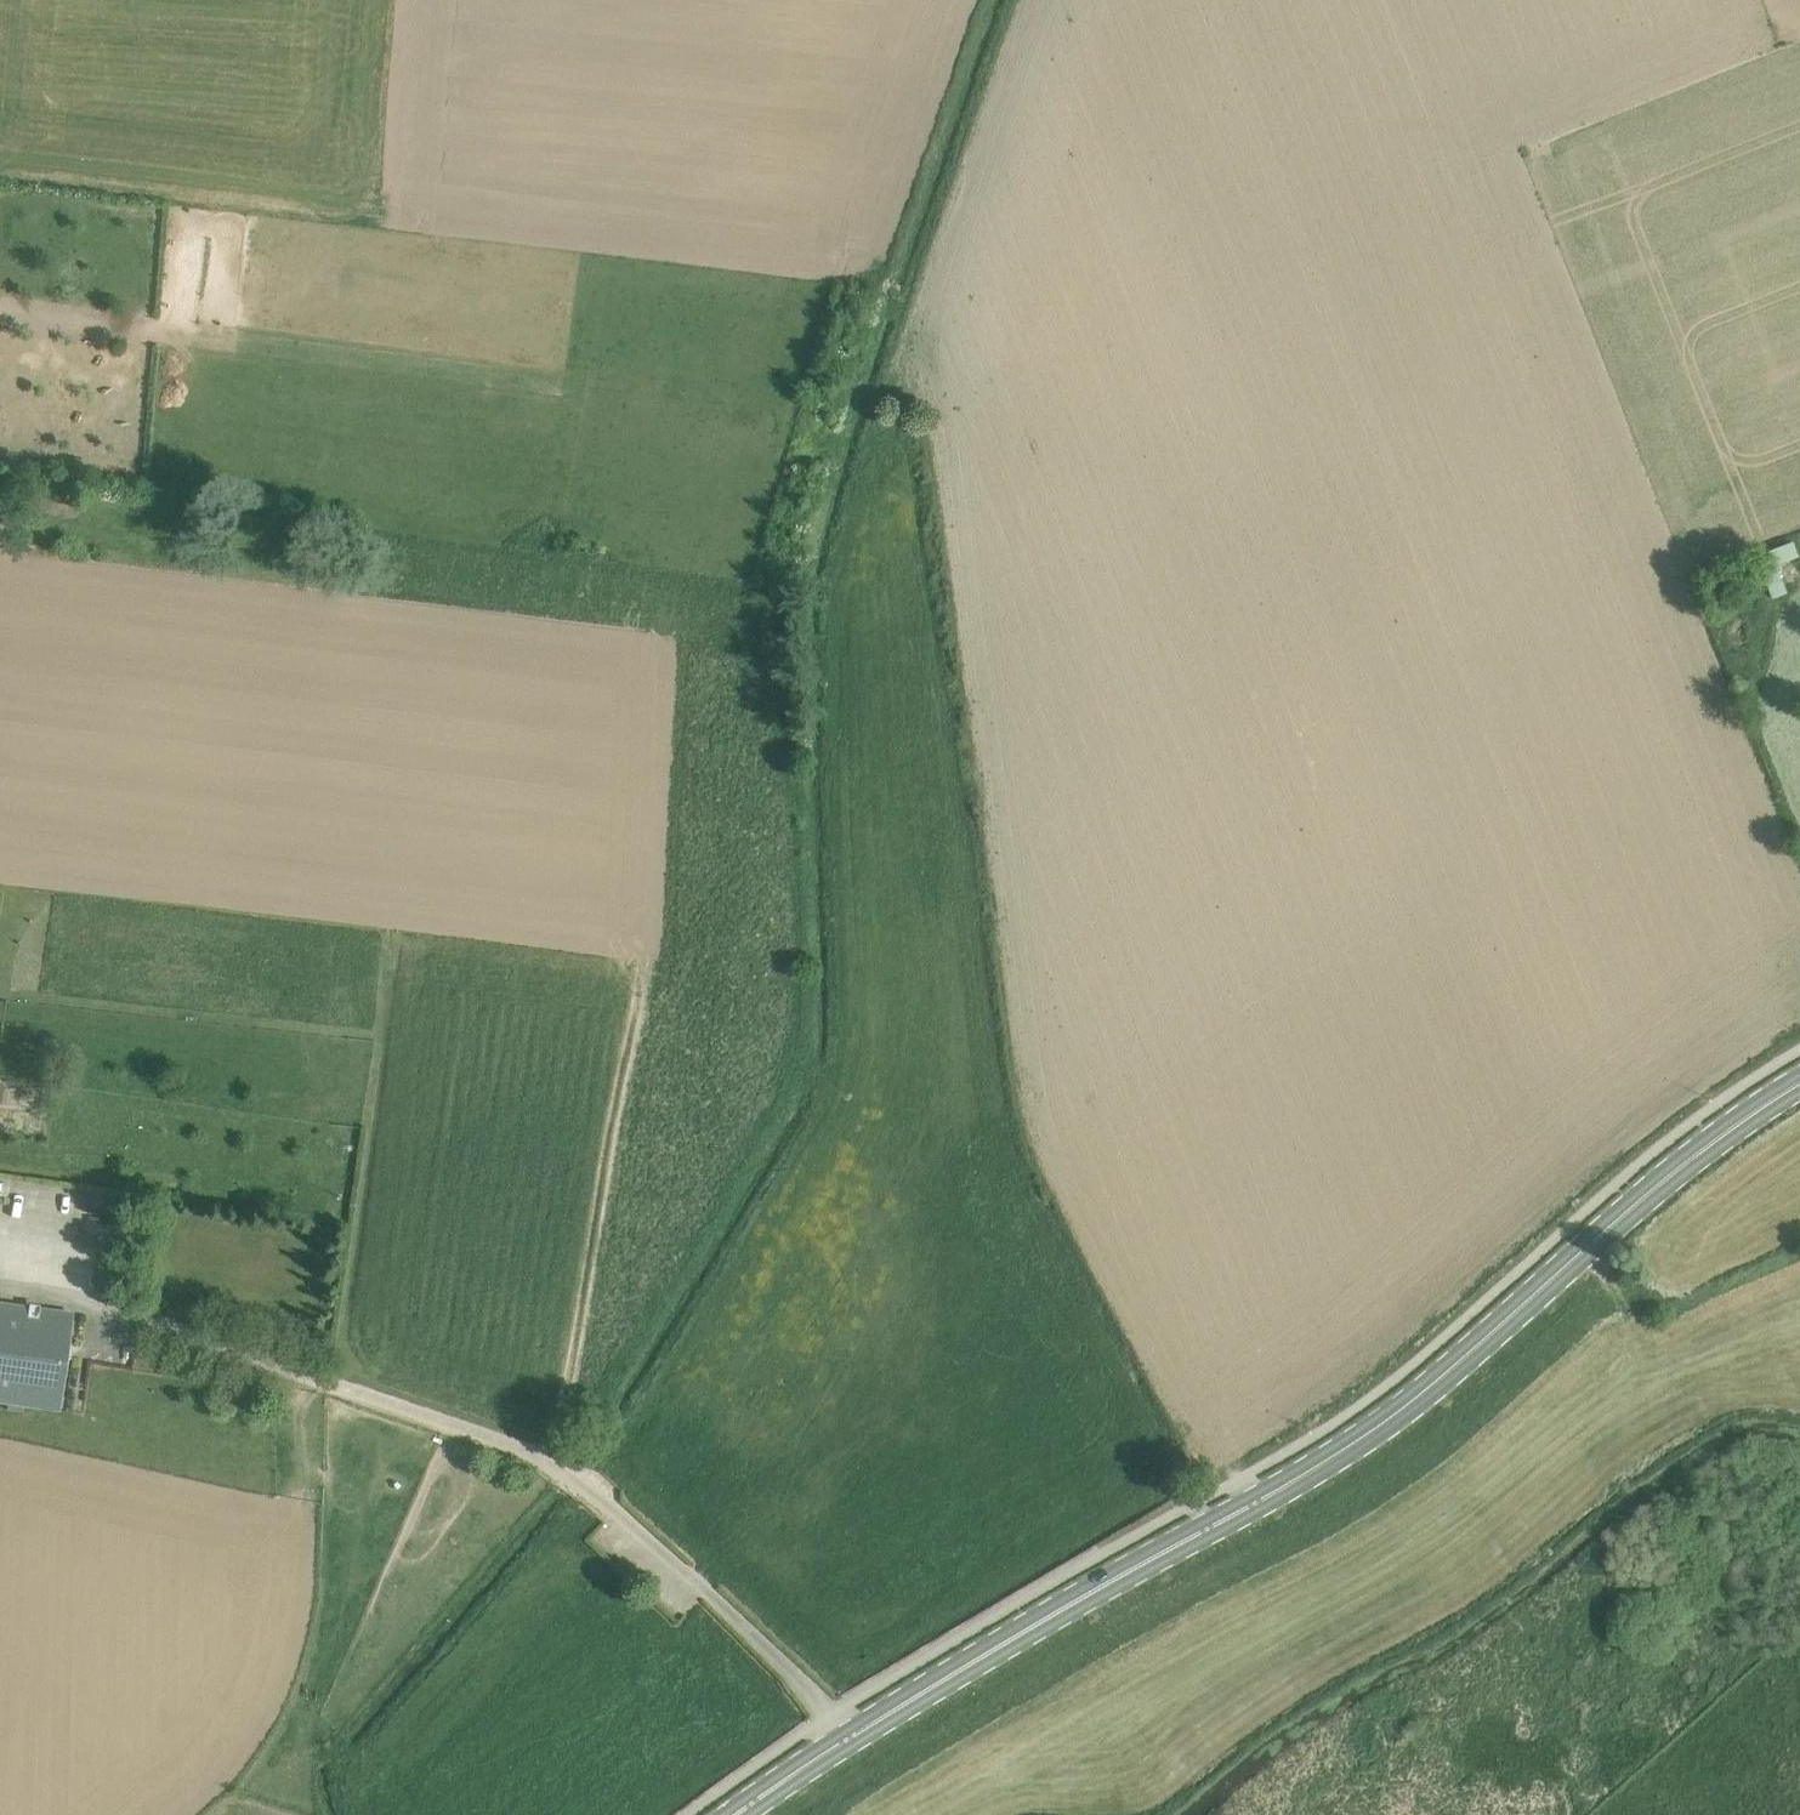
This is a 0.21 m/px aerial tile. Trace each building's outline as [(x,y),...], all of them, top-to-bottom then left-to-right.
[(1780,560),(1799,553),(1799,548),(1799,547),(1763,559),(1774,595),(1790,590),(1780,560)] [(73,1310),(0,1300),(0,1398),(59,1407),(73,1310)]
